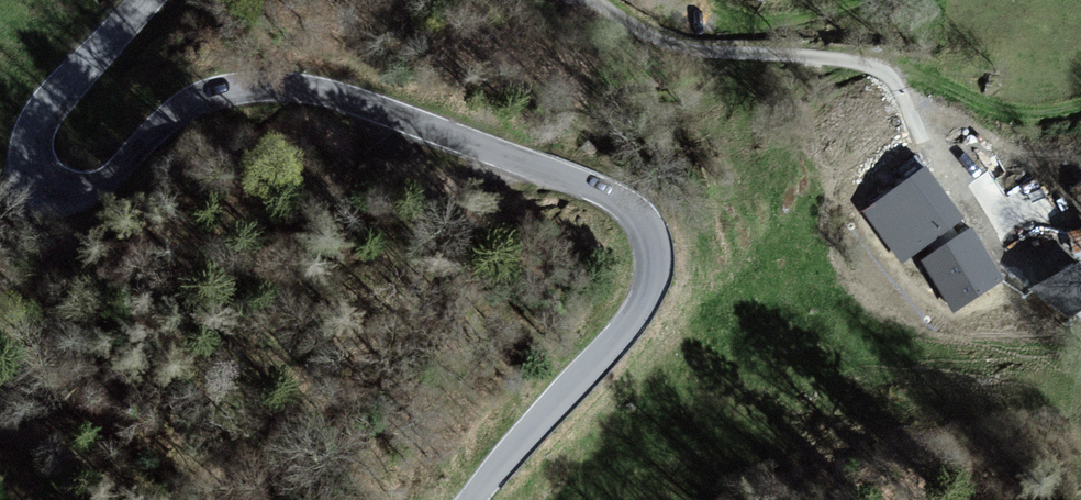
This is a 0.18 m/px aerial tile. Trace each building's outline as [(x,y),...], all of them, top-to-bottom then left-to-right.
[(925,172),(916,160),(892,178),(900,189),(868,213),(906,263),(965,218),(928,169),(925,172)] [(1036,174),(1009,193),(992,169),(962,190),(1008,255),(1065,216),(1036,174)] [(1005,278),(970,229),(919,264),(954,314),(1005,278)] [(1042,306),(1080,289),(1080,281),(1070,255),(1028,274),(1042,306)]
